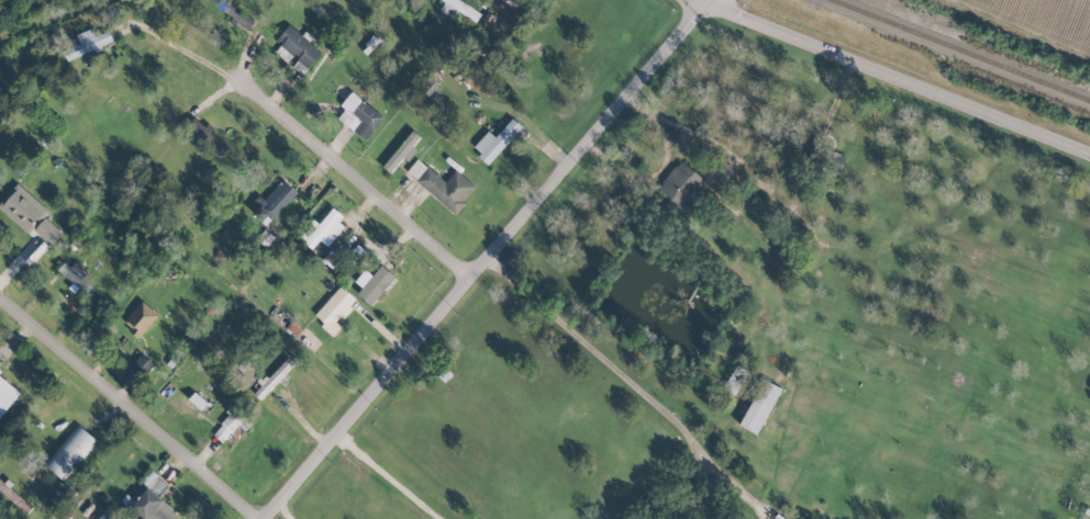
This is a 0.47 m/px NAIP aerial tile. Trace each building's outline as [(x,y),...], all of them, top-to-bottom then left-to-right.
[(246,33),(254,21),(226,0),(208,0),(231,18),(229,20),(246,33)] [(474,22),(480,13),(459,0),(441,0),(444,2),(439,10),(451,19),(457,10),(474,22)] [(276,40),(281,43),(274,52),(290,64),(289,66),(302,76),(321,51),(309,42),(310,40),(289,24),(276,40)] [(112,41),(108,31),(95,36),(92,28),(71,36),(75,46),(62,51),(66,61),(102,48),(100,45),(112,41)] [(383,117),(351,91),(339,105),(344,109),(337,118),(364,140),(383,117)] [(495,137),(487,131),(472,148),(488,163),(521,127),(512,118),(495,137)] [(420,136),(411,130),(382,167),(390,174),(402,158),(408,162),(417,151),(412,147),(420,136)] [(444,182),(417,159),(405,172),(454,213),(476,187),(455,170),(444,182)] [(657,192),(684,210),(704,178),(677,161),(657,192)] [(295,192),(281,179),(257,204),(259,206),(252,213),(265,225),(295,192)] [(27,234),(48,211),(18,183),(0,202),(0,209),(27,234)] [(347,223),(331,209),(318,224),(313,220),(302,233),(306,237),(303,241),(311,249),(319,240),(326,246),(347,223)] [(62,233),(45,217),(33,230),(50,245),(62,233)] [(349,254),(360,263),(367,254),(357,245),(349,254)] [(93,304),(102,295),(68,258),(58,268),(93,304)] [(369,305),(395,278),(381,265),(371,276),(365,269),(354,281),(362,288),(357,293),(369,305)] [(355,299),(340,286),(312,316),(333,335),(340,327),(334,322),(355,299)] [(137,337),(158,315),(142,301),(121,322),(137,337)] [(129,367),(141,377),(153,363),(141,354),(129,367)] [(261,385),(253,394),(260,400),(293,363),(286,356),(259,385),(261,385)] [(736,394),(746,370),(734,366),(725,390),(736,394)] [(20,393),(0,377),(0,416),(20,393)] [(779,387),(761,379),(741,427),(759,434),(779,387)] [(211,433),(220,442),(230,431),(238,438),(251,424),(233,408),(211,433)] [(97,442),(78,425),(43,463),(62,480),(97,442)] [(158,497),(168,486),(150,471),(140,482),(146,488),(127,509),(138,518),(173,518),(178,514),(158,497)]
